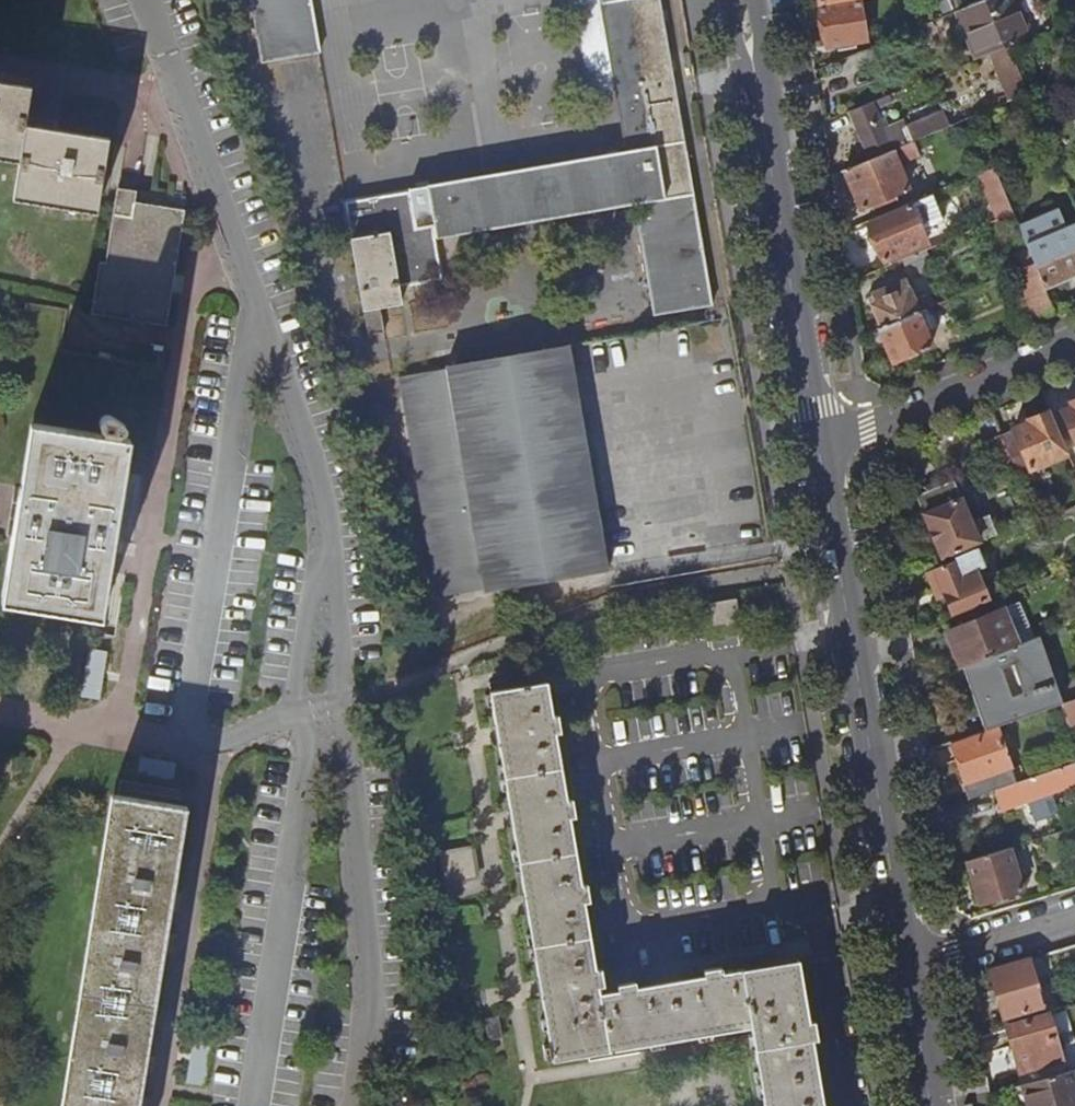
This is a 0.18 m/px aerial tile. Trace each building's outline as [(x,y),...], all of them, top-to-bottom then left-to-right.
[(261,66),(317,57),(308,0),(250,0),(261,66)] [(626,155),(337,207),(344,249),(346,249),(362,340),(381,337),(377,311),(398,307),(396,293),(442,285),(435,241),(646,206),(648,220),(638,222),(654,319),(711,309),(695,212),(685,214),(674,145),(683,144),(660,0),(600,0),(626,155)] [(821,7),(828,46),(867,39),(861,0),(821,7)] [(970,6),(958,11),(978,59),(992,53),(1011,46),(1034,36),(1019,0),(984,0),(980,2),(970,6)] [(992,53),(1012,101),(1031,93),(1011,46),(992,53)] [(15,160),(10,193),(95,207),(106,140),(21,126),(27,90),(0,86),(0,157),(15,160)] [(852,112),(872,160),(894,151),(899,149),(916,142),(951,127),(944,110),(907,126),(904,119),(884,127),(874,103),(852,112)] [(899,149),(905,162),(921,155),(916,142),(899,149)] [(872,160),(846,171),(862,209),(882,201),(885,206),(898,201),(895,195),(910,188),(894,151),(872,160)] [(1034,195),(1037,200),(1053,193),(1051,188),(1034,195)] [(134,192),(114,189),(94,316),(165,326),(169,298),(183,212),(132,205),(134,192)] [(1032,253),(1036,264),(1047,289),(1074,278),(1074,203),(1060,209),(1053,193),(1037,200),(1014,210),(1016,213),(1018,220),(1032,253)] [(869,222),(886,262),(929,244),(912,204),(869,222)] [(1016,213),(999,220),(1002,227),(1018,220),(1016,213)] [(1002,227),(1009,241),(1012,240),(1020,259),(1032,253),(1018,220),(1002,227)] [(1032,253),(1020,259),(1024,269),(1036,264),(1032,253)] [(1011,274),(1032,325),(1058,314),(1047,289),(1036,264),(1024,269),(1011,274)] [(907,283),(872,298),(884,329),(920,313),(907,283)] [(882,330),(895,363),(935,346),(929,331),(934,328),(927,310),(920,313),(884,329),(882,330)] [(612,576),(572,349),(446,370),(398,378),(449,607),(487,599),(612,576)] [(1072,405),(1074,409),(1064,414),(1074,439),(1074,403),(1072,405)] [(1002,436),(1015,467),(1024,488),(1037,482),(1032,470),(1042,465),(1049,462),(1069,453),(1052,412),(1029,422),(1029,424),(1002,436)] [(98,426),(98,432),(125,432),(125,426),(120,420),(108,418),(100,421),(98,426)] [(25,486),(16,541),(9,539),(1,599),(101,615),(112,556),(102,555),(115,472),(120,440),(34,427),(25,486)] [(983,444),(996,475),(1015,467),(1002,436),(983,444)] [(918,497),(944,558),(998,535),(990,517),(972,524),(954,481),(918,497)] [(931,574),(942,600),(949,598),(956,612),(992,597),(979,568),(986,565),(979,549),(957,559),(958,562),(931,574)] [(737,601),(711,605),(713,627),(741,622),(739,612),(737,601)] [(1022,604),(1005,611),(1020,646),(1036,639),(1022,604)] [(951,632),(966,669),(967,668),(1020,646),(1005,611),(951,632)] [(1020,646),(967,668),(987,731),(998,727),(1055,708),(1039,657),(1047,654),(1041,637),(1036,639),(1020,646)] [(1039,657),(1055,708),(1063,705),(1065,704),(1047,654),(1039,657)] [(544,687),(489,695),(552,1064),(749,1030),(751,1043),(752,1049),(762,1105),(821,1105),(810,1040),(815,1040),(812,1021),(807,1022),(797,963),(739,973),(721,976),(720,971),(700,974),(702,980),(633,992),(632,987),(616,990),(617,995),(599,998),(598,991),(603,990),(600,973),(595,974),(583,910),(589,908),(586,888),(580,889),(568,824),(575,822),(572,803),(565,804),(553,738),(560,737),(557,720),(550,721),(544,687)] [(1069,726),(1074,724),(1074,701),(1065,704),(1063,705),(1069,726)] [(953,743),(972,799),(998,791),(1018,783),(998,727),(987,731),(953,743)] [(1018,783),(998,791),(1005,810),(1074,785),(1074,763),(1018,783)] [(184,812),(117,802),(68,1105),(137,1105),(184,812)] [(968,861),(982,903),(1024,890),(1011,848),(968,861)] [(990,971),(1004,1016),(1043,1005),(1030,959),(990,971)] [(486,1018),(490,1040),(502,1037),(499,1016),(486,1018)] [(1026,1050),(1032,1069),(1063,1060),(1050,1016),(1008,1028),(1015,1052),(1026,1050)] [(209,1082),(212,1041),(194,1040),(190,1080),(209,1082)] [(1072,1071),(1029,1084),(1035,1105),(1074,1105),(1074,1080),(1072,1071)]
